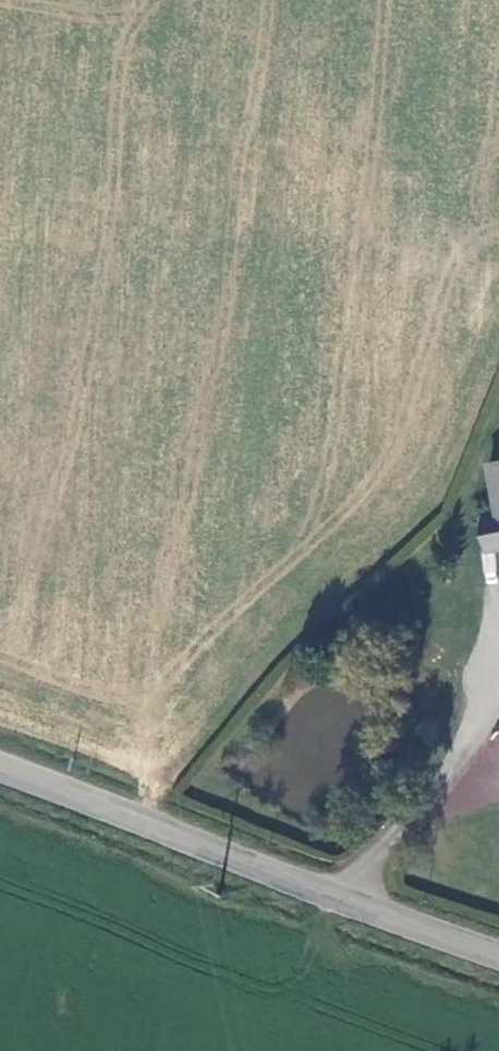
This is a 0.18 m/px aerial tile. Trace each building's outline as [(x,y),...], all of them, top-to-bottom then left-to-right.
[(486,460),(497,513),(478,516),(483,550),(498,548),(498,458),(486,460)]
